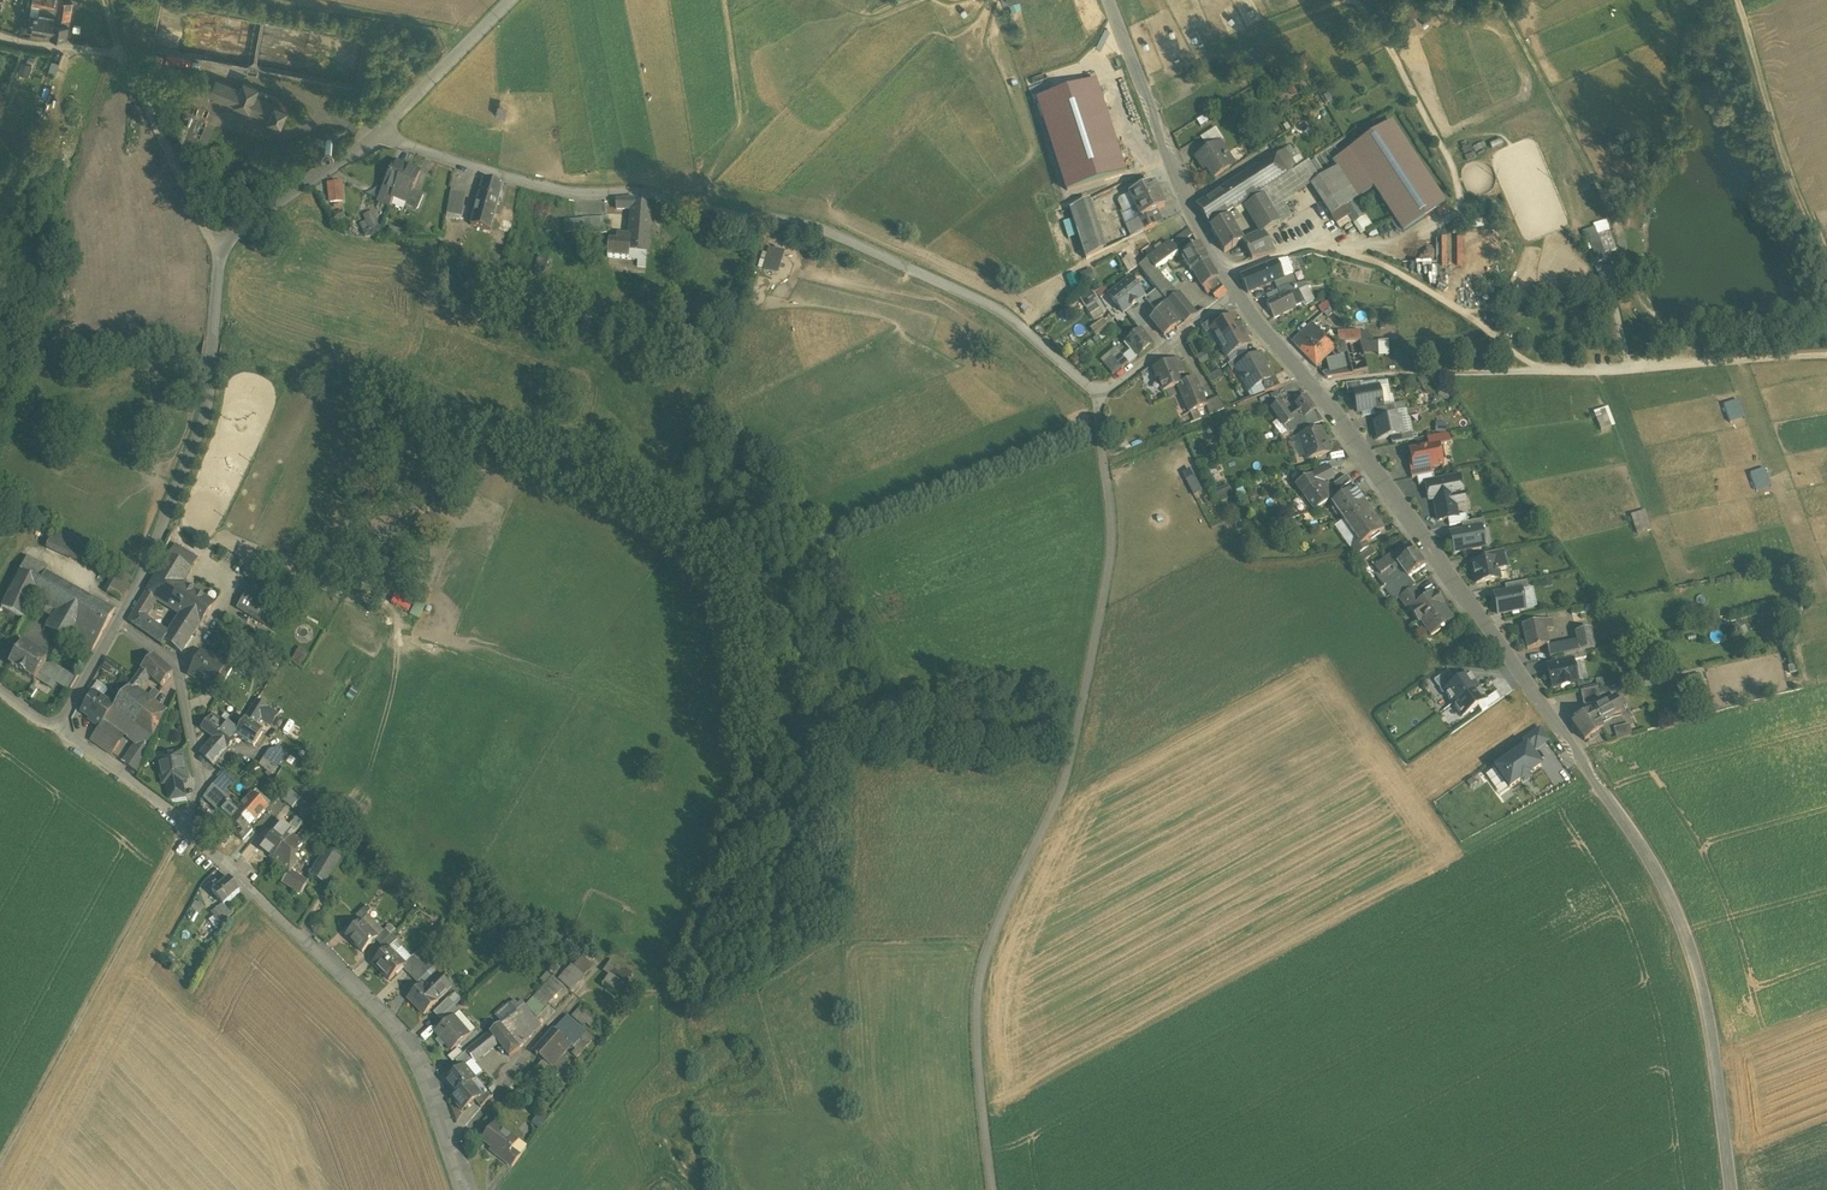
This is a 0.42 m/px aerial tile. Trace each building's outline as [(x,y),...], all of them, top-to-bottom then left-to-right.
[(53,17),(54,14),(56,14),(57,7),(48,5),(49,0),(33,0),(29,13),(30,13),(53,17)] [(73,2),(62,0),(49,0),(48,5),(57,7),(56,14),(62,15),(61,18),(70,19),(73,2)] [(1401,6),(1409,26),(1416,23),(1413,15),(1422,11),(1420,5),(1414,7),(1412,1),(1401,6)] [(51,35),(53,17),(30,13),(30,18),(34,19),(32,32),(51,35)] [(51,35),(66,37),(70,19),(61,18),(62,15),(56,14),(54,14),(53,17),(51,35)] [(1391,17),(1384,21),(1395,44),(1403,40),(1391,17)] [(18,72),(30,75),(33,63),(21,60),(18,72)] [(55,75),(58,64),(51,61),(48,72),(55,75)] [(241,91),(216,81),(210,95),(235,105),(241,91)] [(258,89),(244,84),(241,91),(235,105),(249,111),(254,97),(258,89)] [(1038,102),(1066,195),(1125,177),(1097,85),(1038,102)] [(279,98),(261,91),(258,98),(254,97),(249,111),(270,119),(275,105),(276,105),(279,98)] [(276,105),(275,105),(270,119),(280,124),(286,110),(276,105)] [(507,107),(497,105),(495,116),(505,118),(507,107)] [(1392,122),(1349,151),(1374,188),(1403,233),(1446,204),(1392,122)] [(60,139),(48,135),(43,151),(55,155),(58,146),(60,139)] [(1228,158),(1219,144),(1196,159),(1202,167),(1205,165),(1214,179),(1231,167),(1225,160),(1228,158)] [(55,155),(54,158),(63,161),(71,162),(72,157),(63,155),(65,150),(58,146),(55,155)] [(1298,170),(1285,150),(1255,170),(1269,188),(1272,186),(1298,170)] [(1374,188),(1349,151),(1332,162),(1337,169),(1357,199),(1374,188)] [(1326,176),(1315,161),(1309,165),(1319,181),(1326,176)] [(1298,170),(1272,186),(1283,204),(1297,195),(1314,184),(1319,181),(1309,165),(1308,163),(1298,170)] [(405,168),(395,164),(379,203),(389,207),(392,199),(405,168)] [(405,168),(392,199),(407,205),(413,191),(414,189),(420,174),(405,168)] [(1357,199),(1337,169),(1326,176),(1319,181),(1314,184),(1334,214),(1344,208),(1355,200),(1357,199)] [(1269,188),(1255,170),(1245,177),(1257,196),(1261,194),(1269,188)] [(1245,177),(1224,191),(1235,208),(1236,209),(1237,210),(1246,203),(1257,196),(1245,177)] [(504,185),(484,180),(471,226),(491,231),(504,185)] [(341,184),(329,185),(330,203),(343,202),(341,184)] [(1153,184),(1129,195),(1135,207),(1141,219),(1152,214),(1164,209),(1153,184)] [(1261,194),(1264,200),(1278,225),(1291,218),(1283,204),(1272,186),(1269,188),(1261,194)] [(423,196),(413,191),(407,205),(417,210),(423,196)] [(1224,191),(1197,208),(1209,226),(1235,208),(1224,191)] [(466,197),(451,194),(447,214),(462,217),(466,197)] [(1257,196),(1246,203),(1250,210),(1263,233),(1264,233),(1278,225),(1264,200),(1261,194),(1257,196)] [(1135,207),(1129,195),(1120,199),(1126,211),(1135,207)] [(610,243),(609,257),(629,260),(629,266),(646,268),(651,206),(635,205),(634,200),(618,201),(618,209),(633,210),(631,239),(619,238),(618,243),(610,243)] [(1355,200),(1344,208),(1350,216),(1354,222),(1351,223),(1360,236),(1367,232),(1373,227),(1355,200)] [(1087,202),(1070,210),(1086,260),(1103,252),(1087,202)] [(1235,211),(1237,214),(1239,217),(1250,210),(1246,203),(1237,210),(1235,211)] [(1344,208),(1334,214),(1339,223),(1350,216),(1344,208)] [(366,237),(380,232),(373,213),(364,217),(366,223),(362,225),(366,237)] [(1152,214),(1141,219),(1142,224),(1154,219),(1152,214)] [(1237,214),(1229,219),(1231,224),(1234,222),(1235,223),(1240,218),(1239,217),(1237,214)] [(1354,222),(1350,216),(1339,223),(1343,229),(1351,223),(1354,222)] [(582,233),(608,232),(606,217),(582,219),(582,233)] [(1154,219),(1142,224),(1141,219),(1137,221),(1143,233),(1157,226),(1154,219)] [(1231,224),(1229,219),(1210,230),(1224,253),(1241,243),(1242,242),(1231,224)] [(1597,233),(1610,229),(1606,219),(1594,224),(1595,227),(1597,233)] [(1072,220),(1063,223),(1068,240),(1077,237),(1072,220)] [(1137,221),(1126,226),(1131,238),(1143,233),(1137,221)] [(1595,227),(1583,232),(1587,242),(1591,240),(1598,237),(1597,233),(1595,227)] [(1598,237),(1603,252),(1616,248),(1610,229),(1597,233),(1598,237)] [(1189,230),(1172,243),(1177,249),(1193,236),(1189,230)] [(1242,242),(1241,243),(1247,252),(1258,246),(1268,241),(1264,233),(1263,233),(1242,242)] [(1603,252),(1598,237),(1591,240),(1598,261),(1606,258),(1603,252)] [(1485,238),(1471,238),(1471,268),(1486,268),(1485,238)] [(1268,241),(1258,246),(1263,257),(1275,254),(1268,241)] [(1169,244),(1148,261),(1156,272),(1177,255),(1169,244)] [(1258,246),(1247,252),(1252,260),(1263,257),(1258,246)] [(1199,247),(1183,257),(1191,272),(1193,271),(1208,262),(1199,247)] [(777,275),(785,252),(770,248),(762,271),(777,275)] [(1131,256),(1121,262),(1128,273),(1138,267),(1131,256)] [(1287,259),(1276,262),(1272,264),(1279,280),(1292,274),(1293,274),(1287,259)] [(1156,272),(1148,261),(1139,268),(1149,281),(1154,286),(1162,279),(1156,272)] [(1208,262),(1193,271),(1203,288),(1216,280),(1218,279),(1208,262)] [(1408,276),(1434,277),(1435,263),(1408,262),(1408,276)] [(1272,264),(1264,267),(1271,284),(1274,282),(1279,280),(1272,264)] [(1264,267),(1240,277),(1248,294),(1271,284),(1264,267)] [(1076,274),(1066,278),(1072,293),(1082,289),(1076,274)] [(1279,280),(1274,282),(1278,291),(1279,290),(1285,287),(1291,286),(1297,285),(1292,274),(1279,280)] [(1121,314),(1144,296),(1139,289),(1131,279),(1108,298),(1121,314)] [(1176,296),(1162,279),(1154,286),(1156,290),(1165,301),(1167,303),(1176,296)] [(1216,280),(1203,288),(1207,294),(1220,286),(1216,280)] [(1297,285),(1291,286),(1293,292),(1299,304),(1295,306),(1296,308),(1304,304),(1298,292),(1306,288),(1305,284),(1297,285)] [(1544,284),(1530,286),(1532,297),(1521,299),(1522,306),(1548,302),(1544,284)] [(1291,286),(1285,287),(1279,290),(1282,297),(1289,294),(1293,292),(1291,286)] [(1221,287),(1213,292),(1213,296),(1215,299),(1218,298),(1225,293),(1221,287)] [(1306,288),(1298,292),(1304,304),(1306,307),(1313,303),(1306,288)] [(1156,290),(1146,298),(1155,309),(1165,301),(1156,290)] [(1299,304),(1293,292),(1289,294),(1295,306),(1299,304)] [(1282,297),(1267,304),(1274,318),(1296,308),(1295,306),(1289,294),(1282,297)] [(1195,316),(1177,295),(1176,296),(1167,303),(1176,315),(1184,325),(1195,316)] [(1081,302),(1092,321),(1102,315),(1092,296),(1081,302)] [(1329,300),(1318,307),(1322,313),(1333,307),(1329,300)] [(1176,315),(1167,303),(1160,309),(1160,310),(1169,321),(1176,315)] [(1169,321),(1160,310),(1151,320),(1165,336),(1175,328),(1169,321)] [(1143,328),(1131,315),(1120,326),(1130,339),(1143,328)] [(1184,325),(1176,315),(1169,321),(1175,328),(1177,330),(1184,325)] [(1216,318),(1201,328),(1205,335),(1211,331),(1220,325),(1216,318)] [(1220,325),(1211,331),(1220,347),(1233,340),(1242,335),(1233,318),(1220,325)] [(1103,320),(1089,329),(1094,335),(1107,326),(1103,320)] [(1313,323),(1292,341),(1309,360),(1316,353),(1313,350),(1319,344),(1315,341),(1322,334),(1313,323)] [(1153,346),(1140,330),(1130,339),(1126,342),(1139,358),(1153,346)] [(1360,332),(1338,333),(1339,343),(1344,343),(1360,342),(1360,332)] [(1335,347),(1322,334),(1315,341),(1319,344),(1313,350),(1316,353),(1309,360),(1314,366),(1336,349),(1336,348),(1335,347)] [(1233,340),(1220,347),(1229,363),(1251,351),(1242,335),(1233,340)] [(1615,337),(1608,338),(1610,347),(1617,345),(1615,337)] [(1360,342),(1344,343),(1347,354),(1349,365),(1352,374),(1368,370),(1360,342)] [(1347,354),(1344,343),(1339,343),(1339,344),(1335,347),(1336,348),(1336,349),(1340,356),(1347,354)] [(1129,364),(1119,352),(1113,358),(1120,367),(1122,369),(1129,364)] [(1246,362),(1237,368),(1237,369),(1245,383),(1248,381),(1253,389),(1260,385),(1271,380),(1270,378),(1263,366),(1266,364),(1261,354),(1246,362)] [(1111,356),(1104,363),(1113,373),(1120,367),(1113,358),(1111,356)] [(1243,356),(1227,365),(1231,372),(1237,369),(1237,368),(1246,362),(1243,356)] [(1177,359),(1171,361),(1176,375),(1183,373),(1177,359)] [(1171,361),(1153,369),(1162,392),(1180,385),(1176,375),(1171,361)] [(1349,365),(1329,371),(1332,378),(1352,374),(1349,365)] [(1275,376),(1270,378),(1271,380),(1260,385),(1265,393),(1280,386),(1275,376)] [(1195,379),(1178,386),(1189,413),(1206,406),(1195,379)] [(1360,382),(1346,384),(1348,394),(1354,393),(1362,391),(1360,382)] [(1362,391),(1354,393),(1358,412),(1373,409),(1382,407),(1378,388),(1362,391)] [(1315,410),(1306,396),(1295,404),(1298,407),(1302,414),(1305,417),(1315,410)] [(1738,401),(1724,406),(1730,424),(1744,418),(1738,401)] [(1288,414),(1280,402),(1271,409),(1284,427),(1290,423),(1293,420),(1288,414)] [(1394,404),(1382,407),(1373,409),(1374,416),(1396,412),(1394,404)] [(1298,407),(1288,414),(1293,420),(1302,414),(1298,407)] [(1594,413),(1600,431),(1614,426),(1608,408),(1594,413)] [(1315,410),(1305,417),(1307,420),(1294,429),(1290,423),(1284,427),(1288,433),(1308,427),(1323,422),(1315,410)] [(1293,420),(1290,423),(1294,429),(1307,420),(1305,417),(1302,414),(1293,420)] [(1399,418),(1374,423),(1378,440),(1391,437),(1402,435),(1399,418)] [(1434,422),(1434,431),(1445,431),(1445,422),(1434,422)] [(1288,433),(1280,436),(1282,443),(1298,438),(1298,437),(1310,433),(1308,427),(1288,433)] [(1310,433),(1298,437),(1298,438),(1306,461),(1330,453),(1322,429),(1310,433)] [(1402,435),(1391,437),(1392,444),(1413,440),(1412,433),(1402,435)] [(1448,433),(1427,437),(1429,446),(1438,445),(1450,443),(1448,433)] [(1429,446),(1410,450),(1414,468),(1414,470),(1432,467),(1442,465),(1438,445),(1429,446)] [(1341,460),(1328,463),(1329,470),(1343,467),(1341,460)] [(1432,467),(1414,470),(1414,468),(1410,469),(1412,479),(1417,478),(1433,474),(1432,467)] [(1191,469),(1182,473),(1193,496),(1202,492),(1191,469)] [(1328,469),(1322,472),(1327,481),(1327,482),(1333,479),(1328,469)] [(1750,474),(1756,490),(1771,485),(1764,469),(1750,474)] [(1322,472),(1308,479),(1312,488),(1316,485),(1317,486),(1327,481),(1322,472)] [(1433,474),(1417,478),(1418,486),(1425,484),(1425,483),(1435,481),(1433,474)] [(1346,476),(1333,485),(1343,499),(1344,498),(1356,489),(1346,476)] [(1435,481),(1425,483),(1425,484),(1429,501),(1437,499),(1438,505),(1435,506),(1438,521),(1448,519),(1457,517),(1457,516),(1455,506),(1466,503),(1464,494),(1463,494),(1460,476),(1435,481)] [(1308,479),(1296,485),(1302,495),(1312,488),(1308,479)] [(1317,486),(1316,485),(1312,488),(1302,495),(1315,512),(1329,502),(1317,486)] [(1228,487),(1216,493),(1220,502),(1232,496),(1228,487)] [(1356,489),(1344,498),(1344,499),(1332,507),(1343,522),(1367,505),(1356,489)] [(1367,505),(1343,522),(1360,546),(1365,543),(1366,543),(1384,530),(1367,505)] [(1631,515),(1637,533),(1651,528),(1645,511),(1631,515)] [(1466,514),(1457,516),(1457,517),(1448,519),(1449,526),(1462,524),(1468,523),(1466,514)] [(1468,523),(1462,524),(1463,531),(1481,528),(1481,529),(1485,528),(1483,520),(1468,523)] [(87,541),(55,527),(47,545),(79,559),(87,541)] [(1463,531),(1452,533),(1454,542),(1452,543),(1455,553),(1481,548),(1479,539),(1483,538),(1481,529),(1481,528),(1463,531)] [(1365,543),(1360,546),(1351,552),(1356,558),(1370,549),(1366,543),(1365,543)] [(196,558),(175,545),(170,554),(191,568),(196,558)] [(1409,545),(1375,570),(1380,577),(1380,578),(1397,566),(1397,565),(1414,552),(1409,545)] [(1356,558),(1353,560),(1358,567),(1376,554),(1371,548),(1356,558)] [(1503,551),(1482,555),(1483,562),(1504,558),(1503,551)] [(1425,567),(1414,552),(1397,565),(1397,566),(1407,579),(1408,579),(1425,567)] [(191,568),(170,554),(147,590),(157,596),(169,604),(182,582),(191,568)] [(1483,562),(1472,565),(1472,567),(1474,577),(1476,584),(1499,580),(1498,572),(1507,570),(1504,558),(1483,562)] [(48,570),(27,559),(21,570),(42,581),(46,573),(48,570)] [(267,569),(252,560),(243,575),(253,581),(261,585),(261,580),(267,569)] [(1407,579),(1397,566),(1380,578),(1380,577),(1379,578),(1395,602),(1399,599),(1414,588),(1408,579),(1407,579)] [(21,570),(0,613),(0,637),(12,642),(36,593),(42,581),(21,570)] [(120,571),(107,592),(121,599),(133,578),(120,571)] [(57,579),(46,573),(42,581),(36,593),(47,598),(57,579)] [(90,597),(57,579),(47,598),(63,606),(50,629),(67,640),(90,597)] [(261,585),(253,581),(248,591),(268,603),(274,593),(261,585)] [(215,603),(182,582),(169,604),(183,612),(200,623),(201,623),(215,603)] [(1526,582),(1505,586),(1506,593),(1521,590),(1521,591),(1528,590),(1526,582)] [(1418,594),(1414,588),(1399,599),(1403,605),(1418,594)] [(168,633),(144,616),(157,596),(147,590),(129,620),(162,643),(168,633)] [(1506,593),(1497,595),(1499,605),(1496,605),(1498,615),(1525,609),(1521,591),(1521,590),(1506,593)] [(268,603),(248,591),(247,591),(247,592),(243,599),(242,599),(242,600),(238,607),(237,608),(238,608),(248,613),(247,614),(248,614),(258,620),(259,620),(268,625),(268,626),(269,626),(269,625),(278,609),(268,603)] [(1418,594),(1403,605),(1408,612),(1410,611),(1423,602),(1418,594)] [(115,610),(90,597),(67,640),(91,653),(115,610)] [(1442,605),(1440,607),(1433,597),(1425,604),(1423,602),(1410,611),(1418,624),(1423,620),(1434,636),(1454,622),(1442,605)] [(1583,606),(1570,609),(1571,616),(1584,613),(1583,606)] [(200,623),(183,612),(168,633),(162,643),(164,644),(166,641),(182,652),(200,623)] [(1543,622),(1522,626),(1524,635),(1520,636),(1521,640),(1525,639),(1527,650),(1548,646),(1544,630),(1551,629),(1549,622),(1543,623),(1543,622)] [(1589,624),(1574,627),(1576,632),(1590,629),(1589,624)] [(1576,632),(1575,632),(1577,642),(1580,652),(1584,651),(1594,649),(1590,629),(1576,632)] [(1577,642),(1548,649),(1550,659),(1580,652),(1577,642)] [(84,658),(59,644),(53,655),(77,669),(84,658)] [(46,659),(23,645),(11,665),(34,679),(38,672),(46,659)] [(297,646),(291,657),(302,662),(308,650),(297,646)] [(1580,652),(1563,656),(1565,663),(1573,661),(1586,658),(1584,651),(1580,652)] [(223,664),(201,652),(189,674),(213,688),(214,685),(225,664),(223,664)] [(173,673),(153,655),(142,668),(143,669),(149,675),(161,686),(173,673)] [(77,679),(46,659),(38,672),(70,691),(77,679)] [(225,664),(214,685),(221,688),(234,663),(226,659),(223,664),(225,664)] [(1565,663),(1548,667),(1552,688),(1560,686),(1561,688),(1570,686),(1569,684),(1577,682),(1573,661),(1565,663)] [(143,669),(129,686),(136,691),(149,675),(143,669)] [(1448,672),(1434,682),(1443,694),(1444,693),(1456,684),(1448,672)] [(1456,684),(1444,693),(1453,705),(1477,688),(1468,676),(1456,684)] [(115,706),(113,709),(136,726),(152,704),(146,699),(136,691),(129,686),(126,692),(115,706)] [(160,692),(154,688),(146,699),(152,704),(160,692)] [(1477,688),(1453,705),(1462,718),(1486,701),(1477,688)] [(1597,691),(1600,703),(1611,698),(1609,688),(1597,691)] [(1597,689),(1581,692),(1583,707),(1600,703),(1597,691),(1597,689)] [(99,700),(91,695),(79,712),(89,718),(91,716),(95,719),(101,711),(108,716),(113,709),(115,706),(101,696),(99,700)] [(1615,699),(1590,712),(1572,724),(1584,742),(1603,729),(1600,724),(1621,713),(1615,699)] [(256,701),(245,719),(253,724),(258,716),(260,717),(266,707),(256,701)] [(152,704),(136,726),(154,739),(165,714),(152,704)] [(277,714),(266,707),(260,717),(271,724),(277,714)] [(136,726),(113,709),(108,716),(99,728),(91,740),(111,754),(124,735),(135,742),(121,761),(138,773),(154,739),(136,726)] [(108,716),(101,711),(95,719),(92,723),(99,728),(108,716)] [(227,723),(212,713),(208,720),(207,719),(201,728),(214,738),(222,729),(227,723)] [(303,728),(278,713),(277,714),(271,724),(280,730),(296,740),(303,728)] [(227,723),(222,729),(235,739),(238,736),(235,734),(241,725),(232,717),(227,723)] [(241,725),(235,734),(238,736),(253,745),(263,730),(253,724),(245,719),(241,725)] [(1629,725),(1614,729),(1617,740),(1632,736),(1629,725)] [(235,739),(222,729),(214,738),(226,748),(227,748),(235,739)] [(1539,729),(1522,741),(1526,747),(1527,746),(1530,750),(1534,748),(1535,750),(1548,741),(1539,729)] [(226,748),(214,738),(200,754),(212,765),(226,748)] [(1495,768),(1510,788),(1520,781),(1521,782),(1531,775),(1530,774),(1541,766),(1530,750),(1527,746),(1526,747),(1495,768)] [(286,752),(279,748),(275,755),(281,759),(286,752)] [(268,751),(263,759),(277,767),(281,759),(275,755),(268,751)] [(181,752),(162,756),(164,766),(159,767),(163,783),(166,783),(182,779),(183,779),(185,778),(186,776),(187,773),(186,771),(184,769),(183,763),(184,762),(183,753),(181,752)] [(277,767),(263,759),(260,765),(272,775),(277,767)] [(231,789),(219,778),(214,785),(225,795),(231,789)] [(182,779),(166,783),(169,800),(185,797),(182,779)] [(213,786),(204,798),(211,804),(219,792),(213,786)] [(288,788),(280,798),(285,802),(294,792),(288,788)] [(219,792),(211,804),(220,813),(230,801),(219,792)] [(294,792),(285,802),(292,808),(300,798),(294,792)] [(268,807),(253,793),(240,808),(247,814),(255,821),(268,807)] [(236,807),(230,801),(220,813),(234,825),(236,827),(241,820),(247,814),(240,808),(238,810),(236,807)] [(312,811),(300,826),(305,831),(318,816),(312,811)] [(255,821),(247,814),(241,820),(250,828),(255,821)] [(292,823),(286,817),(279,825),(280,826),(281,824),(284,826),(283,828),(287,831),(289,828),(295,832),(302,823),(296,818),(292,823)] [(250,828),(241,820),(236,827),(239,830),(236,834),(243,840),(252,829),(250,828)] [(284,826),(281,824),(280,826),(279,825),(260,849),(273,859),(292,835),(295,832),(289,828),(287,831),(283,828),(284,826)] [(338,832),(328,824),(316,843),(327,850),(327,849),(341,858),(347,848),(352,837),(338,832)] [(236,827),(234,825),(230,829),(236,834),(239,830),(236,827)] [(310,837),(302,831),(297,839),(304,845),(310,837)] [(292,835),(273,859),(288,872),(290,873),(297,861),(291,856),(295,849),(297,851),(302,844),(304,845),(297,839),(292,835)] [(327,850),(311,876),(325,884),(341,858),(327,849),(327,850)] [(307,884),(290,873),(288,872),(282,881),(301,894),(307,884)] [(240,892),(229,878),(222,884),(220,882),(217,884),(219,886),(212,891),(221,904),(223,905),(240,892)] [(221,904),(210,912),(213,916),(225,907),(223,905),(221,904)] [(367,905),(358,914),(363,920),(373,911),(367,905)] [(213,916),(208,920),(212,926),(230,913),(225,907),(213,916)] [(372,930),(363,920),(346,935),(361,952),(378,937),(378,936),(372,930)] [(397,930),(391,923),(386,928),(392,934),(397,930)] [(379,924),(372,930),(378,936),(384,930),(379,924)] [(384,930),(378,936),(378,937),(383,943),(392,935),(392,934),(386,928),(384,930)] [(383,943),(381,945),(386,950),(388,948),(389,948),(395,943),(397,940),(392,935),(383,943)] [(401,949),(395,943),(389,948),(395,955),(401,949)] [(386,950),(373,963),(389,980),(402,968),(405,965),(395,955),(389,948),(388,948),(386,950)] [(405,965),(402,968),(410,976),(419,962),(423,955),(425,952),(422,949),(405,965)] [(434,966),(423,955),(419,962),(428,972),(434,966)] [(428,972),(419,962),(410,976),(417,983),(428,972)] [(583,976),(571,966),(567,971),(566,970),(558,979),(570,990),(583,976)] [(428,972),(417,983),(420,986),(422,985),(425,988),(435,978),(428,972)] [(606,973),(601,982),(611,988),(617,980),(606,973)] [(435,978),(425,988),(438,1001),(450,989),(450,988),(448,990),(436,978),(438,976),(437,975),(435,978)] [(552,977),(526,1006),(535,1018),(563,988),(552,977)] [(420,986),(408,999),(424,1015),(438,1002),(438,1001),(425,988),(422,985),(420,986)] [(448,1000),(434,1013),(440,1019),(454,1006),(448,1000)] [(516,1012),(509,1004),(495,1017),(501,1024),(516,1012)] [(570,1014),(582,1027),(593,1017),(581,1004),(570,1014)] [(526,1006),(524,1005),(516,1012),(518,1015),(524,1009),(538,1026),(532,1032),(533,1033),(541,1026),(526,1006)] [(454,1006),(440,1019),(444,1025),(453,1017),(454,1017),(459,1012),(454,1006)] [(538,1026),(524,1009),(518,1015),(532,1032),(538,1026)] [(518,1015),(516,1012),(501,1024),(499,1025),(518,1048),(532,1032),(518,1015)] [(593,1039),(566,1015),(560,1021),(569,1028),(561,1037),(570,1045),(575,1050),(572,1054),(577,1058),(588,1045),(593,1039)] [(454,1017),(453,1017),(444,1025),(435,1033),(451,1051),(468,1036),(459,1025),(460,1024),(454,1017)] [(518,1048),(499,1025),(490,1033),(499,1044),(501,1047),(498,1049),(502,1054),(505,1051),(509,1056),(518,1048)] [(561,1037),(553,1030),(533,1052),(551,1067),(558,1059),(570,1045),(561,1037)] [(490,1033),(466,1052),(475,1063),(499,1044),(490,1033)] [(458,1048),(448,1057),(453,1062),(463,1054),(458,1048)] [(465,1053),(455,1061),(461,1068),(464,1066),(464,1067),(471,1061),(465,1053)] [(565,1066),(558,1059),(551,1067),(558,1074),(565,1066)] [(461,1068),(445,1081),(456,1094),(470,1083),(474,1079),(464,1067),(464,1066),(461,1068)] [(456,1094),(452,1098),(463,1111),(475,1101),(481,1096),(481,1095),(470,1083),(456,1094)] [(486,1091),(481,1095),(481,1096),(475,1101),(481,1108),(490,1097),(486,1091)] [(529,1099),(518,1091),(515,1096),(525,1104),(529,1099)] [(495,1124),(482,1141),(505,1158),(505,1159),(512,1150),(518,1142),(495,1124)] [(526,1148),(518,1142),(512,1150),(520,1156),(526,1148)] [(520,1156),(512,1150),(505,1159),(505,1158),(503,1160),(512,1167),(520,1156)]
